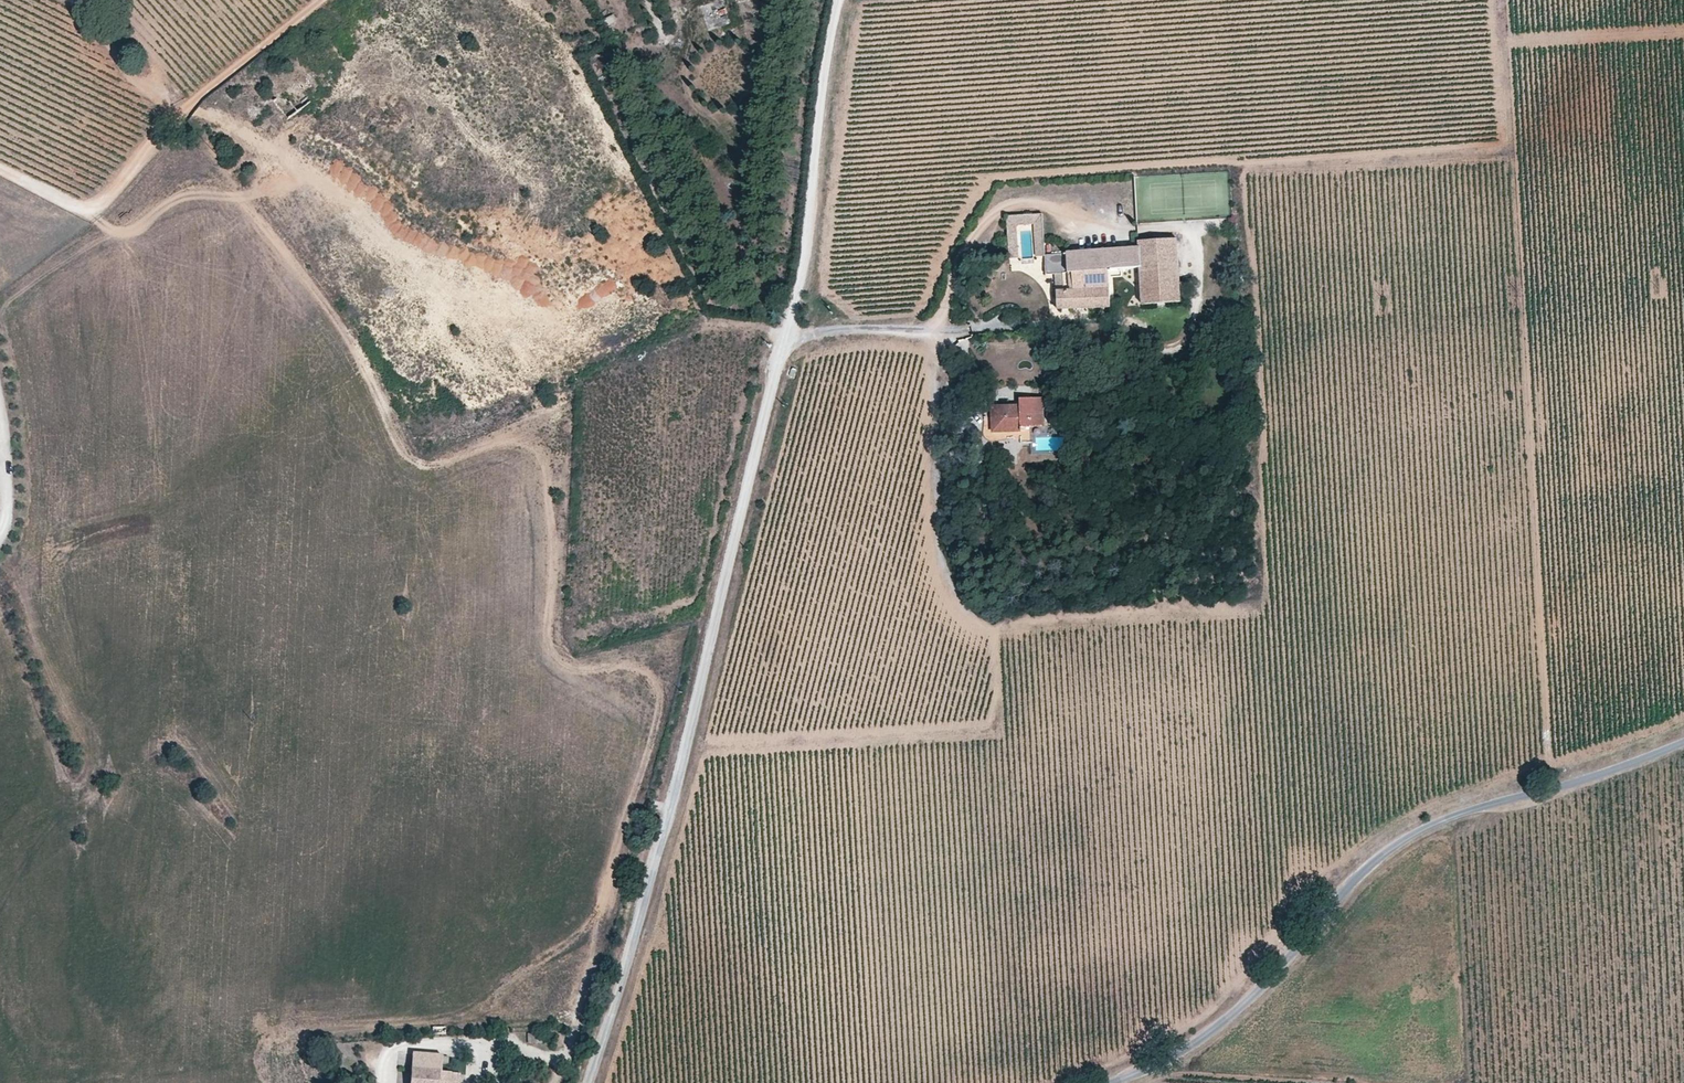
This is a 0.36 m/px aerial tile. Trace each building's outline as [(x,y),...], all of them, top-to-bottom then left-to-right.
[(1045,254),(1044,239),(1042,213),(1007,215),(1008,237),(1003,238),(1003,251),(1004,257),(1019,256),(1017,225),(1034,224),(1036,256),(1045,255),(1044,254),(1045,254)] [(1177,237),(1138,239),(1138,246),(1140,246),(1142,266),(1138,267),(1140,304),(1182,301),(1180,274),(1179,262),(1177,237)] [(1067,253),(1045,254),(1044,254),(1045,255),(1046,274),(1055,274),(1056,282),(1063,282),(1063,289),(1058,289),(1058,309),(1075,308),(1088,308),(1111,307),(1109,269),(1128,268),(1128,277),(1126,277),(1127,305),(1140,304),(1138,267),(1142,266),(1140,246),(1138,246),(1067,251),(1067,253)] [(1179,262),(1180,274),(1191,273),(1191,262),(1179,262)] [(1088,308),(1075,308),(1076,318),(1088,317),(1088,308)] [(1043,425),(1042,397),(1020,398),(1020,405),(992,405),(993,431),(1021,430),(1020,426),(1043,425)] [(413,1054),(411,1071),(441,1073),(443,1056),(413,1054)] [(452,1074),(441,1073),(411,1071),(410,1082),(451,1082),(452,1074)] [(452,1074),(451,1082),(459,1082),(460,1075),(452,1074)]
